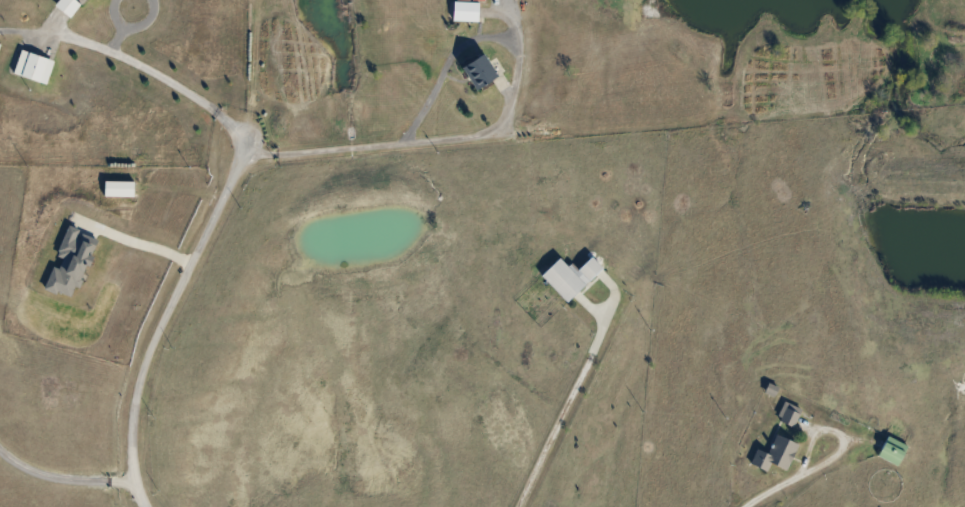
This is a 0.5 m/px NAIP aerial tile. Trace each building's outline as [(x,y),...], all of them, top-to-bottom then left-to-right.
[(51,6),(55,0),(79,0),(68,17),(51,6)] [(475,1),(475,21),(449,21),(449,1),(475,1)] [(50,58),(44,82),(11,75),(16,50),(50,58)] [(494,75),(472,90),(456,67),(479,52),(494,75)] [(100,196),(100,181),(132,181),(132,196),(100,196)] [(571,272),(587,256),(599,267),(564,302),(538,275),(556,257),(571,272)] [(789,426),(775,418),(784,402),(799,410),(789,426)] [(784,470),(767,463),(764,471),(747,464),(753,449),(765,454),(773,435),(795,444),(784,470)] [(896,465),(875,455),(884,435),(905,445),(896,465)]
